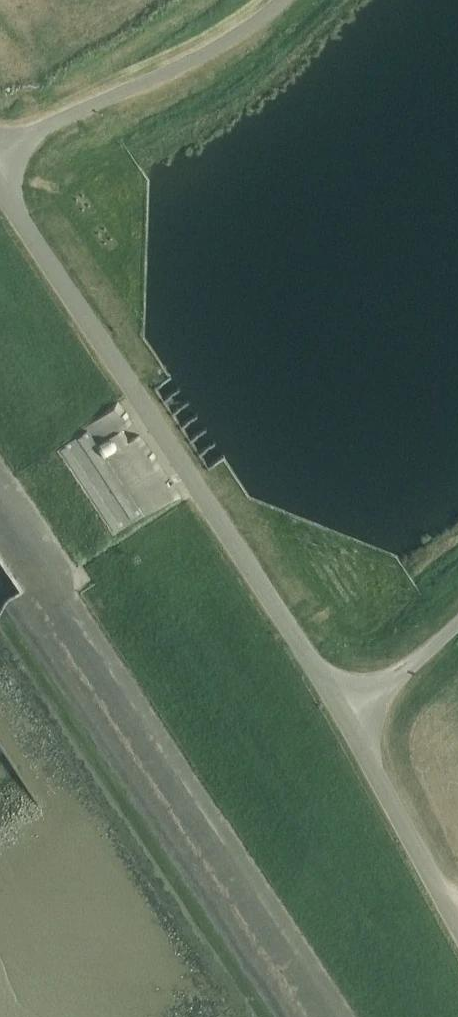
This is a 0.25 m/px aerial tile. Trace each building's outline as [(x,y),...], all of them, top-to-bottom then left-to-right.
[(113,536),(181,498),(140,435),(130,442),(122,430),(132,423),(117,401),(55,449),(113,536)]
